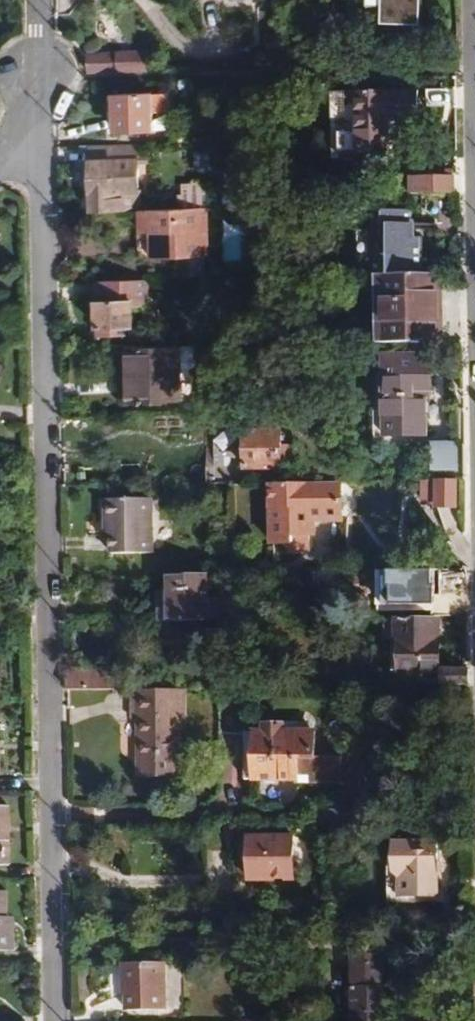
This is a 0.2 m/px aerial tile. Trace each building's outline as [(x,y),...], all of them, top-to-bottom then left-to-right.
[(385,26),(423,26),(423,0),(385,0),(385,26)] [(116,73),(115,55),(86,57),(87,74),(116,73)] [(142,72),(143,55),(115,55),(116,73),(142,72)] [(387,152),(387,117),(403,117),(418,116),(417,91),(354,92),(356,152),(387,152)] [(166,96),(113,97),(113,132),(151,132),(151,114),(165,114),(166,96)] [(418,126),(418,116),(403,117),(403,127),(418,126)] [(145,161),(145,144),(88,145),(88,163),(135,161),(145,161)] [(135,193),(135,161),(88,163),(90,214),(122,212),(121,194),(135,193)] [(453,194),(452,176),(410,177),(411,194),(453,194)] [(205,257),(204,210),(137,212),(138,234),(149,234),(149,259),(181,258),(201,258),(205,257)] [(425,274),(424,239),(416,239),(415,210),(376,210),(376,230),(370,230),(371,258),(377,258),(377,275),(425,274)] [(149,259),(149,234),(138,234),(138,259),(149,259)] [(201,277),(201,258),(181,258),(182,277),(201,277)] [(443,342),(442,275),(425,274),(377,275),(379,343),(443,342)] [(140,308),(147,296),(147,282),(94,283),(96,329),(131,328),(132,308),(140,308)] [(177,403),(178,368),(189,368),(192,365),(192,348),(124,350),(125,404),(177,403)] [(425,412),(424,391),(431,391),(431,356),(382,356),(383,412),(425,412)] [(425,439),(425,412),(383,412),(383,440),(425,439)] [(276,430),(277,422),(241,422),(241,431),(276,430)] [(277,468),(276,430),(241,431),(242,468),(277,468)] [(461,441),(431,441),(431,470),(461,470),(461,441)] [(459,510),(457,482),(429,482),(429,503),(442,503),(442,511),(459,510)] [(338,519),(338,483),(289,484),(267,484),(267,544),(285,545),(286,552),(307,552),(307,519),(338,519)] [(151,553),(150,499),(103,500),(104,523),(110,523),(110,533),(110,553),(151,553)] [(207,621),(207,575),(166,575),(167,593),(168,622),(207,621)] [(168,622),(167,593),(156,593),(156,621),(168,622)] [(437,672),(435,617),(395,618),(396,673),(437,672)] [(212,633),(212,677),(235,677),(234,633),(212,633)] [(465,686),(465,671),(440,671),(440,686),(465,686)] [(179,777),(179,719),(184,719),(184,689),(131,690),(131,720),(137,720),(138,777),(179,777)] [(313,758),(313,732),(283,731),(283,725),(262,725),(262,732),(252,733),(253,780),(338,780),(338,758),(313,758)] [(253,780),(252,733),(243,733),(243,780),(253,780)] [(9,867),(10,808),(0,808),(0,867),(9,867)] [(358,825),(357,809),(317,810),(317,825),(358,825)] [(291,838),(249,838),(250,882),(292,882),(291,838)] [(393,841),(394,898),(435,898),(435,841),(393,841)] [(14,933),(7,933),(7,919),(7,894),(0,894),(0,952),(14,952),(14,933)] [(384,988),(381,988),(380,957),(351,957),(351,1020),(385,1020),(384,988)] [(164,1011),(164,963),(121,964),(121,987),(126,987),(126,996),(126,1011),(164,1011)]
